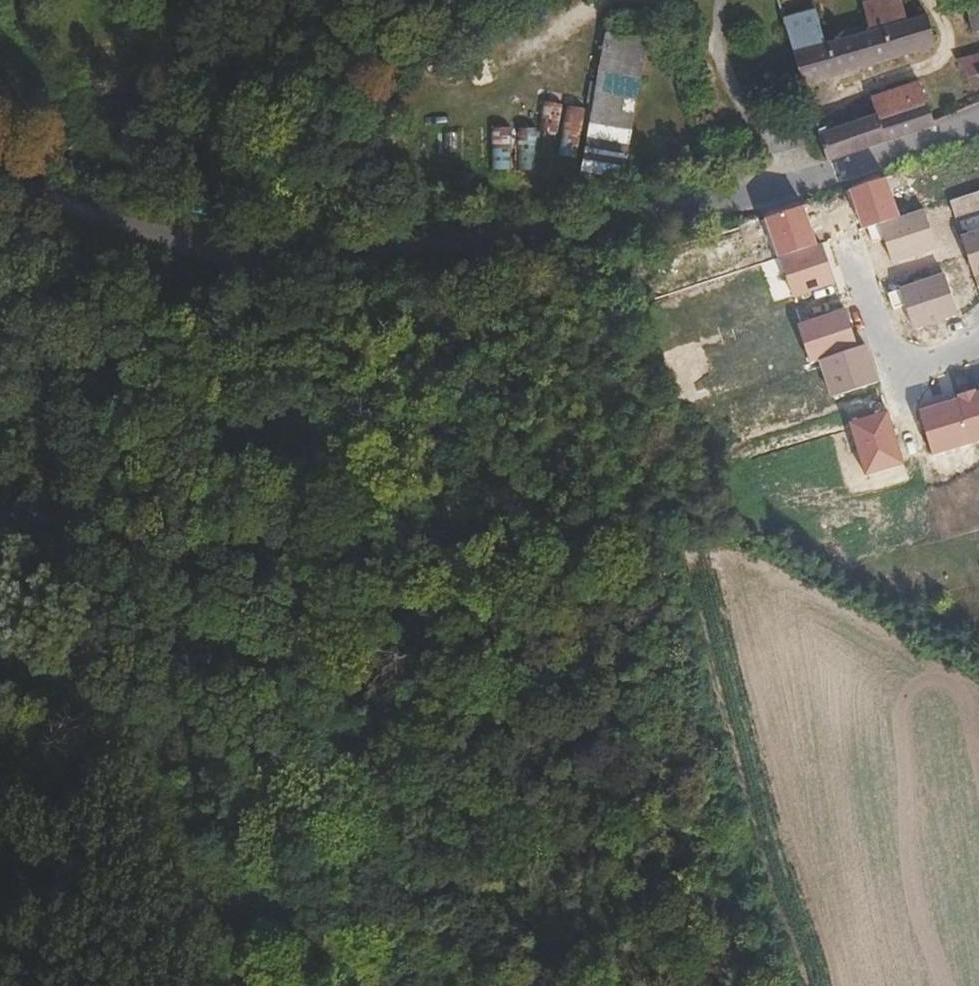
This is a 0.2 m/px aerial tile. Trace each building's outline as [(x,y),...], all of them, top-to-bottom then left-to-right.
[(898,20),(891,22),(878,0),(875,0),(856,6),(868,29),(850,35),(858,66),(909,51),(898,20)] [(959,3),(967,33),(978,30),(978,0),(971,0),(959,3)] [(826,42),(812,9),(779,18),(790,53),(826,42)] [(933,44),(922,13),(898,20),(909,51),(933,44)] [(858,66),(850,35),(826,42),(790,53),(800,83),(858,66)] [(604,38),(579,177),(617,183),(641,45),(604,38)] [(964,56),(978,82),(978,52),(964,56)] [(940,119),(933,98),(929,99),(918,85),(868,100),(871,113),(879,139),(940,119)] [(576,157),(583,109),(543,103),(538,131),(561,134),(558,154),(576,157)] [(879,139),(871,113),(815,131),(823,157),(879,139)] [(529,129),(491,129),(492,171),(518,171),(518,154),(530,153),(529,129)] [(885,174),(846,187),(859,228),(899,215),(885,174)] [(803,204),(764,217),(777,258),(817,245),(803,204)] [(924,210),(876,226),(889,263),(937,247),(924,210)] [(960,235),(974,277),(978,275),(978,229),(960,235)] [(825,247),(777,263),(789,300),(838,284),(825,247)] [(944,273),(901,288),(915,329),(958,314),(944,273)] [(845,307),(797,323),(810,360),(858,345),(845,307)] [(865,345),(817,361),(829,398),(877,383),(865,345)] [(919,410),(931,453),(978,439),(978,392),(919,410)] [(891,415),(851,428),(865,469),(904,456),(891,415)]
